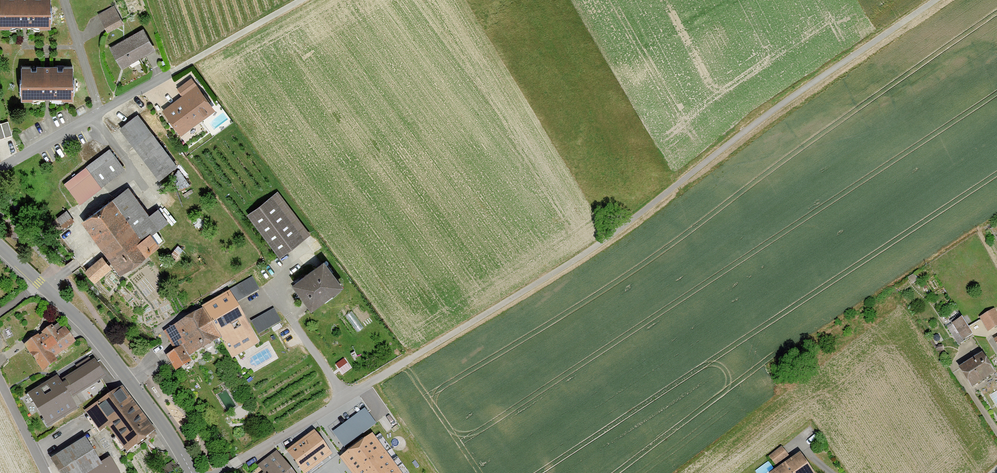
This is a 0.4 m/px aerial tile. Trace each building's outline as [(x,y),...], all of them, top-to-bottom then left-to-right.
[(51,26),(51,0),(0,0),(0,26),(24,26),(51,26)] [(100,14),(111,33),(128,23),(117,4),(100,14)] [(122,67),(156,47),(144,26),(110,47),(122,67)] [(22,99),(74,99),(74,65),(22,65),(22,99)] [(179,136),(216,110),(192,77),(178,87),(183,95),(161,111),(179,136)] [(159,180),(178,166),(138,113),(119,128),(159,180)] [(0,123),(0,139),(12,135),(8,121),(0,123)] [(77,202),(126,167),(111,145),(62,181),(77,202)] [(155,206),(145,213),(126,186),(78,220),(116,273),(164,239),(155,227),(165,220),(155,206)] [(244,213),(276,257),(308,233),(276,190),(244,213)] [(75,221),(65,208),(50,220),(60,233),(75,221)] [(92,283),(110,269),(99,254),(80,268),(92,283)] [(306,310),(340,286),(321,258),(287,282),(306,310)] [(198,306),(215,338),(230,360),(259,343),(255,336),(281,322),(273,307),(246,322),(234,303),(260,289),(253,276),(225,290),(198,306)] [(186,357),(215,338),(198,306),(161,332),(172,349),(161,355),(172,373),(189,362),(186,357)] [(980,317),(988,331),(996,326),(996,314),(994,309),(980,317)] [(947,326),(957,344),(966,339),(965,338),(972,334),(962,318),(947,326)] [(37,371),(72,344),(54,319),(18,346),(37,371)] [(981,353),(958,368),(972,388),(994,373),(981,353)] [(149,431),(119,387),(86,410),(116,453),(149,431)] [(48,427),(72,413),(62,396),(38,410),(48,427)] [(333,428),(342,443),(377,422),(368,407),(333,428)] [(287,449),(304,472),(305,472),(332,453),(314,429),(287,449)] [(341,456),(354,472),(403,472),(372,433),(341,456)] [(98,461),(82,435),(45,459),(54,472),(118,472),(107,455),(98,461)] [(774,464),(788,454),(781,446),(768,456),(774,464)] [(278,448),(246,472),(297,472),(278,448)] [(800,453),(771,472),(814,472),(800,453)]
